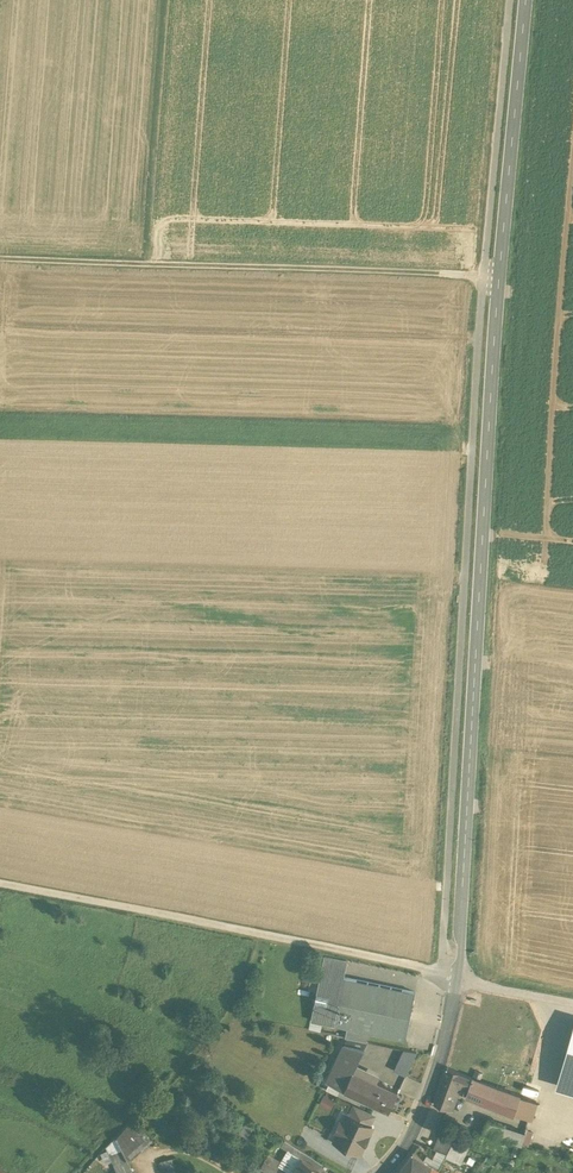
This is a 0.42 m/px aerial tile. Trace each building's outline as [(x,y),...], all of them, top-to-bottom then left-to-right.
[(415,992),(321,973),(311,1020),(348,1028),(367,1031),(406,1039),(415,992)] [(367,1031),(348,1028),(345,1037),(365,1041),(367,1031)] [(365,1041),(345,1037),(325,1083),(342,1091),(352,1071),(354,1072),(367,1042),(365,1041)] [(572,1094),(572,1039),(558,1089),(572,1094)] [(403,1049),(393,1071),(404,1076),(416,1051),(403,1049)] [(455,1091),(467,1095),(474,1078),(448,1068),(434,1104),(448,1110),(455,1091)] [(354,1072),(352,1071),(342,1091),(364,1101),(373,1080),(354,1072)] [(467,1095),(494,1105),(500,1088),(474,1078),(467,1095)] [(398,1092),(373,1080),(364,1101),(389,1112),(398,1092)] [(494,1105),(515,1113),(521,1096),(500,1088),(494,1105)] [(331,1109),(336,1097),(323,1092),(318,1103),(331,1109)] [(521,1096),(515,1113),(533,1119),(539,1103),(521,1096)] [(354,1107),(350,1116),(369,1125),(373,1116),(354,1107)] [(372,1126),(369,1125),(350,1116),(346,1124),(343,1123),(338,1132),(342,1134),(338,1142),(360,1152),(365,1143),(363,1143),(367,1135),(368,1136),(372,1126)] [(128,1160),(151,1140),(131,1119),(105,1146),(116,1172),(133,1172),(128,1160)] [(489,1119),(485,1132),(523,1144),(527,1131),(489,1119)] [(447,1154),(455,1139),(440,1133),(433,1148),(447,1154)] [(471,1146),(455,1139),(447,1154),(447,1155),(462,1163),(471,1146)] [(281,1151),(288,1156),(294,1147),(294,1146),(287,1142),(281,1151)] [(294,1146),(294,1147),(288,1156),(302,1164),(302,1163),(319,1172),(320,1172),(325,1165),(294,1146)] [(413,1153),(401,1169),(406,1172),(428,1172),(433,1165),(413,1153)] [(175,1155),(171,1158),(160,1162),(164,1172),(198,1172),(175,1155)] [(302,1163),(302,1164),(296,1172),(319,1172),(302,1163)] [(262,1172),(276,1172),(277,1172),(263,1165),(259,1171),(262,1172)]
